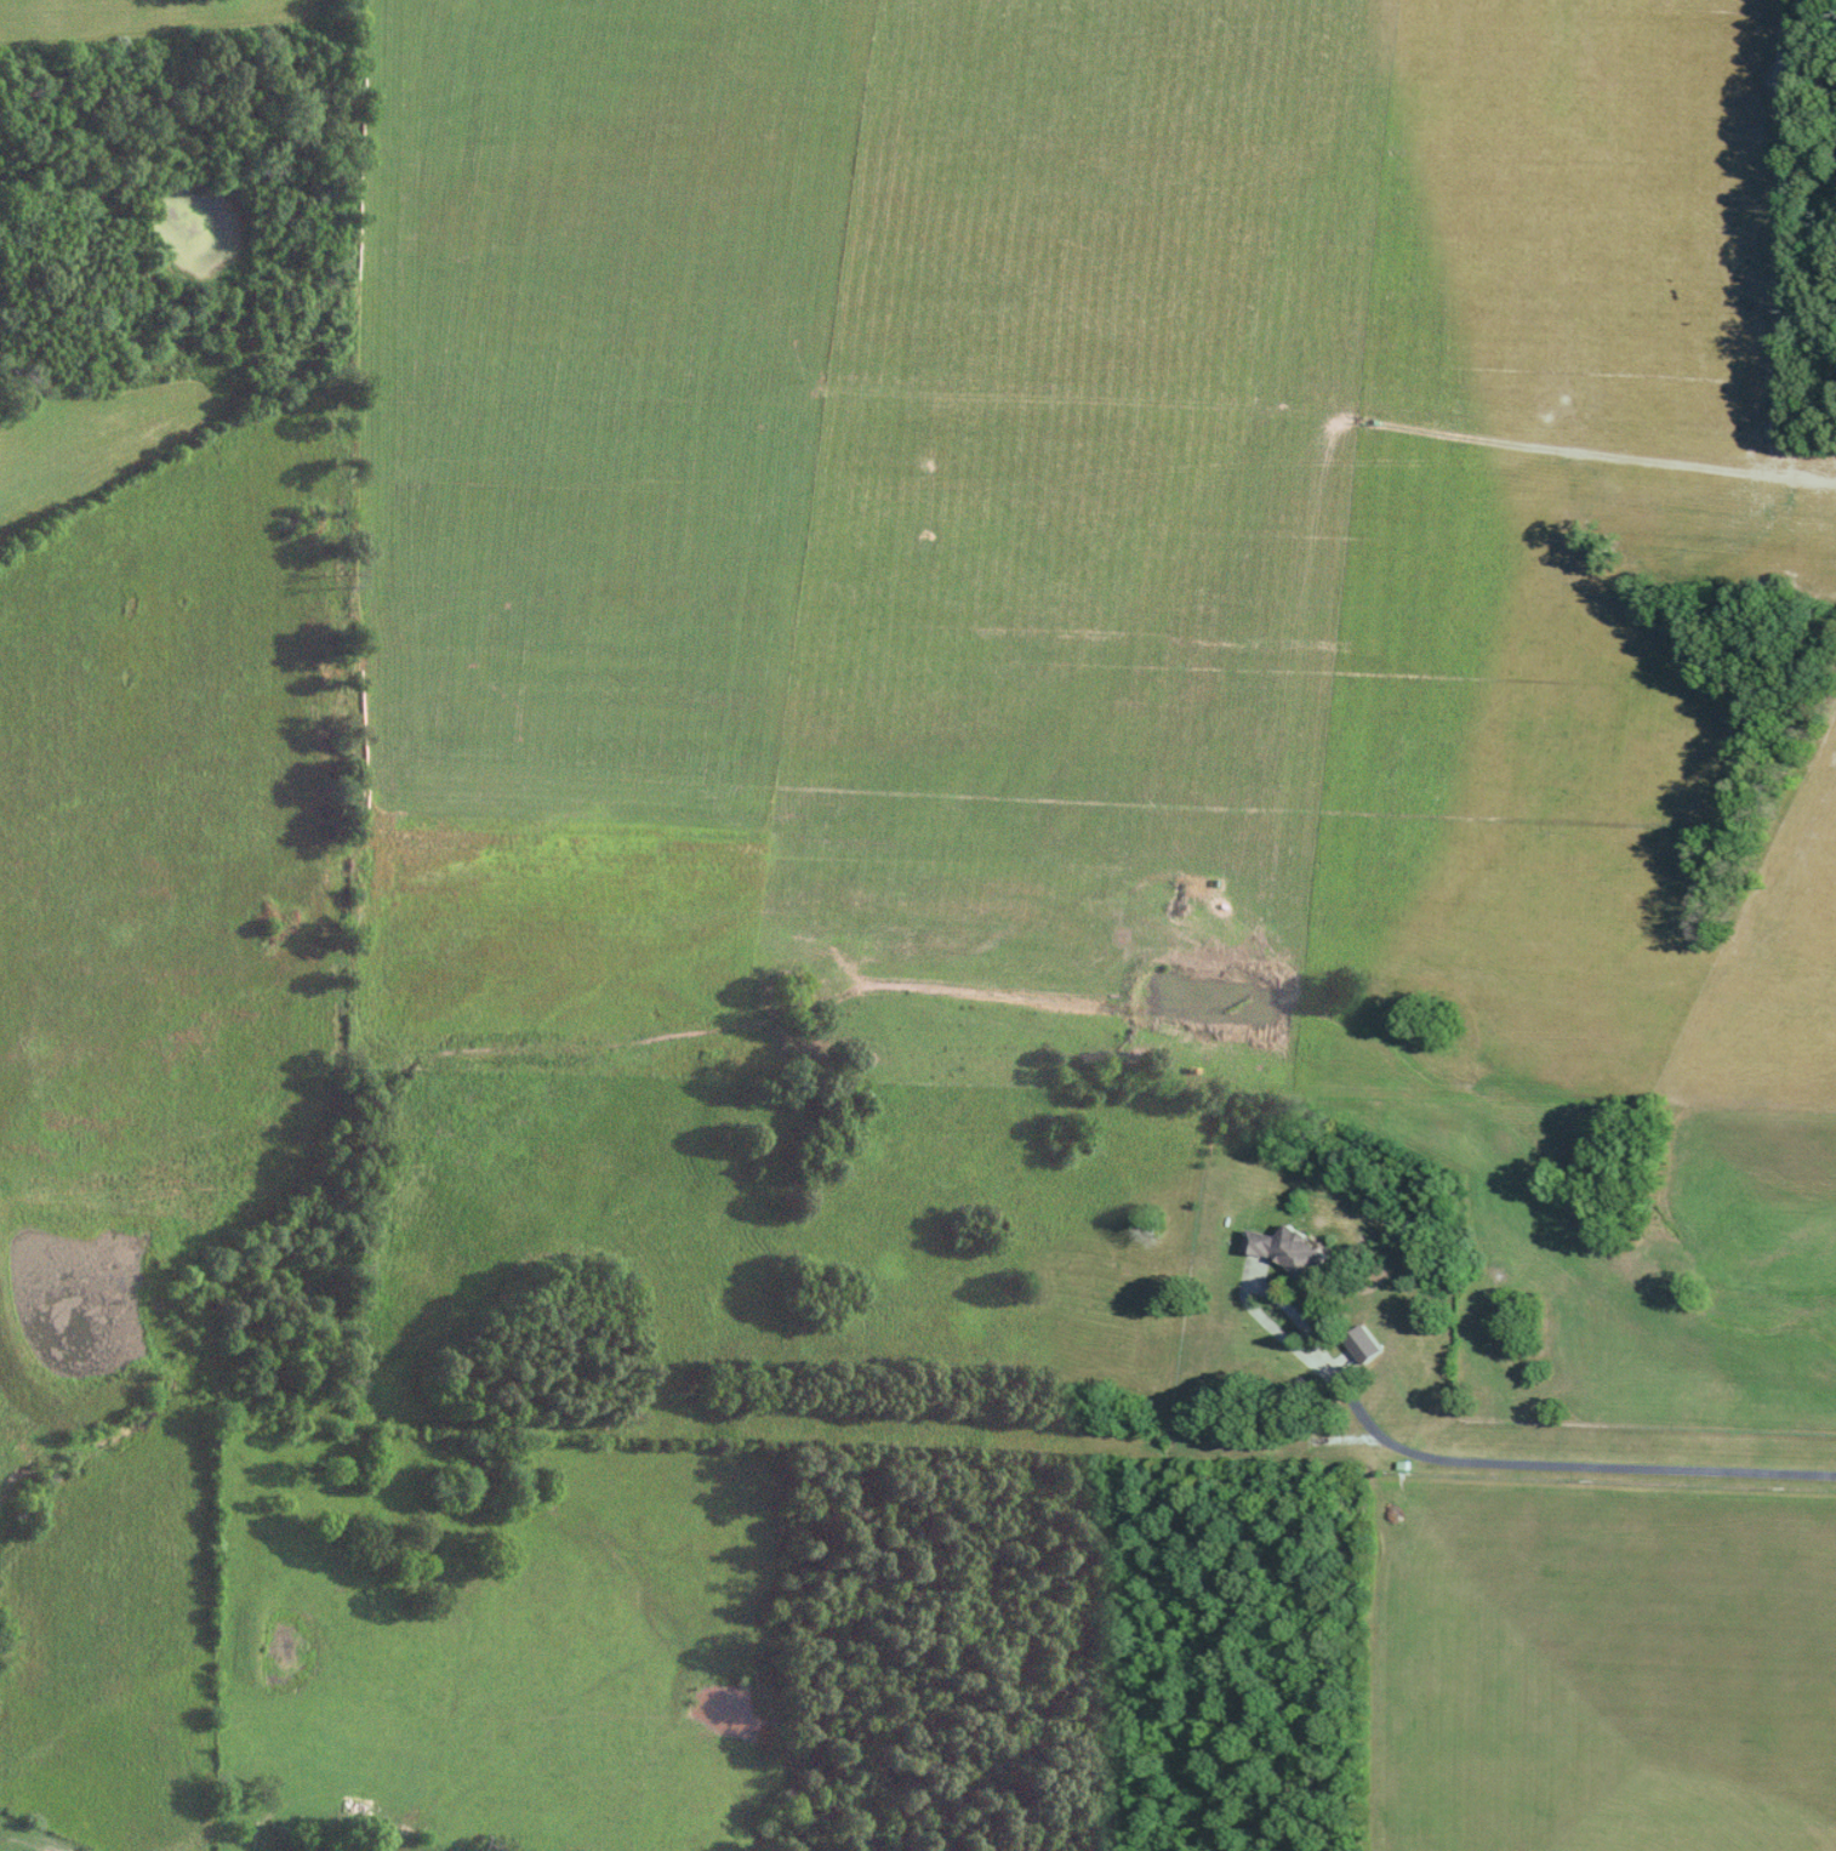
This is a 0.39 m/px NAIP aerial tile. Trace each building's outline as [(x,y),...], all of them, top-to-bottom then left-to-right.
[(1261,1227),(1252,1238),(1306,1286),(1333,1256),(1293,1222),(1277,1240),(1261,1227)]
